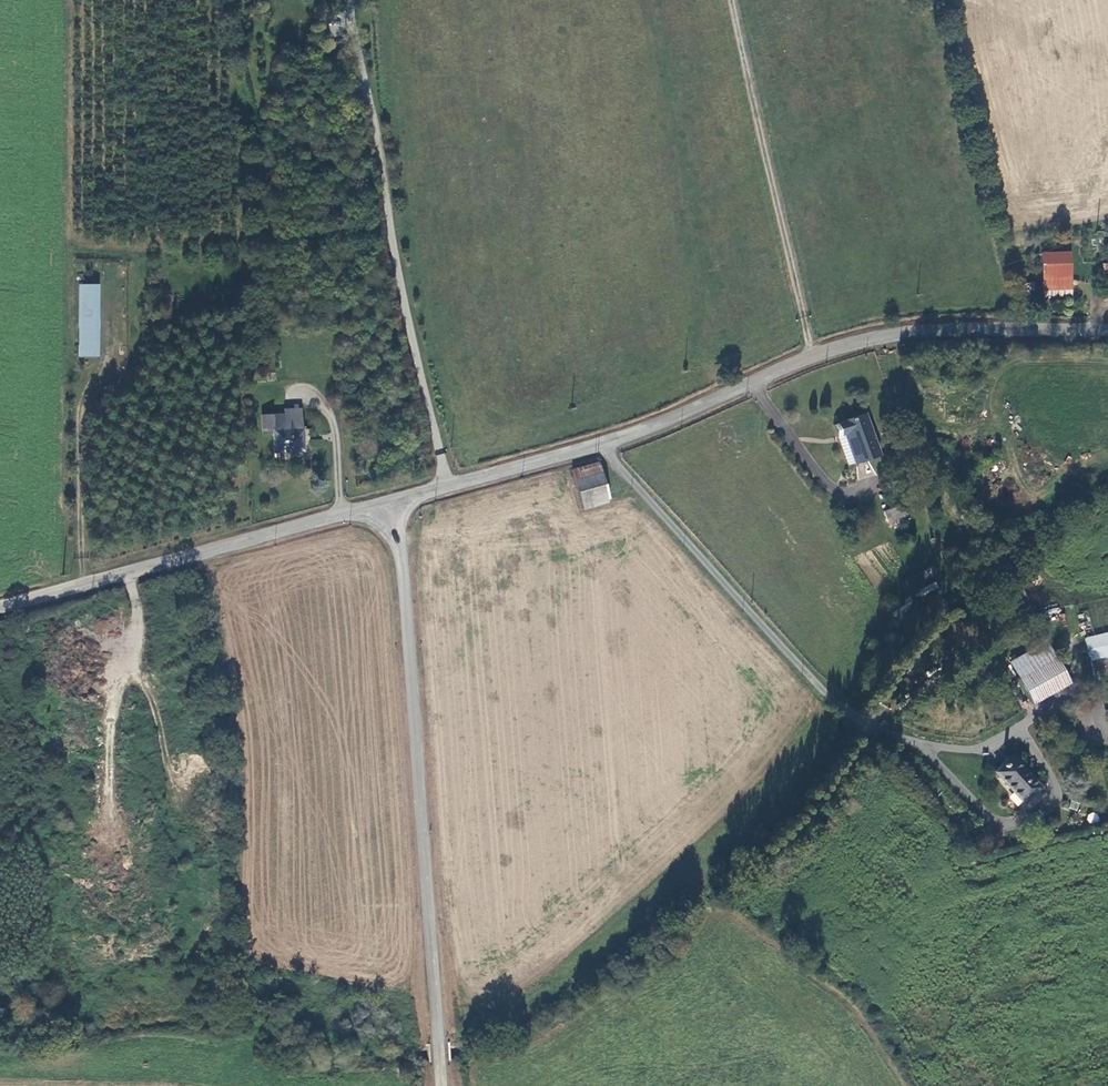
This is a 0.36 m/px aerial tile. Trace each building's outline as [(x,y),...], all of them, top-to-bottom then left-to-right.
[(339,22),(330,23),(332,36),(342,34),(339,22)] [(1040,253),(1041,276),(1069,274),(1067,252),(1040,253)] [(1041,276),(1042,298),(1070,296),(1069,274),(1041,276)] [(93,357),(93,285),(78,285),(77,357),(93,357)] [(285,416),(262,416),(263,436),(273,436),(273,453),(302,453),(301,411),(285,412),(285,416)] [(877,455),(864,414),(834,423),(847,465),(877,455)] [(596,462),(570,469),(579,501),(604,494),(596,462)] [(606,502),(604,494),(579,501),(581,509),(606,502)] [(884,511),(888,522),(902,518),(899,506),(884,511)] [(41,573),(43,581),(50,579),(48,571),(41,573)] [(1086,661),(1107,655),(1107,633),(1081,639),(1086,661)] [(1067,681),(1042,640),(1005,662),(1030,704),(1067,681)] [(1009,757),(992,772),(1020,803),(1037,787),(1009,757)] [(1098,812),(1087,813),(1088,823),(1099,822),(1098,812)]
